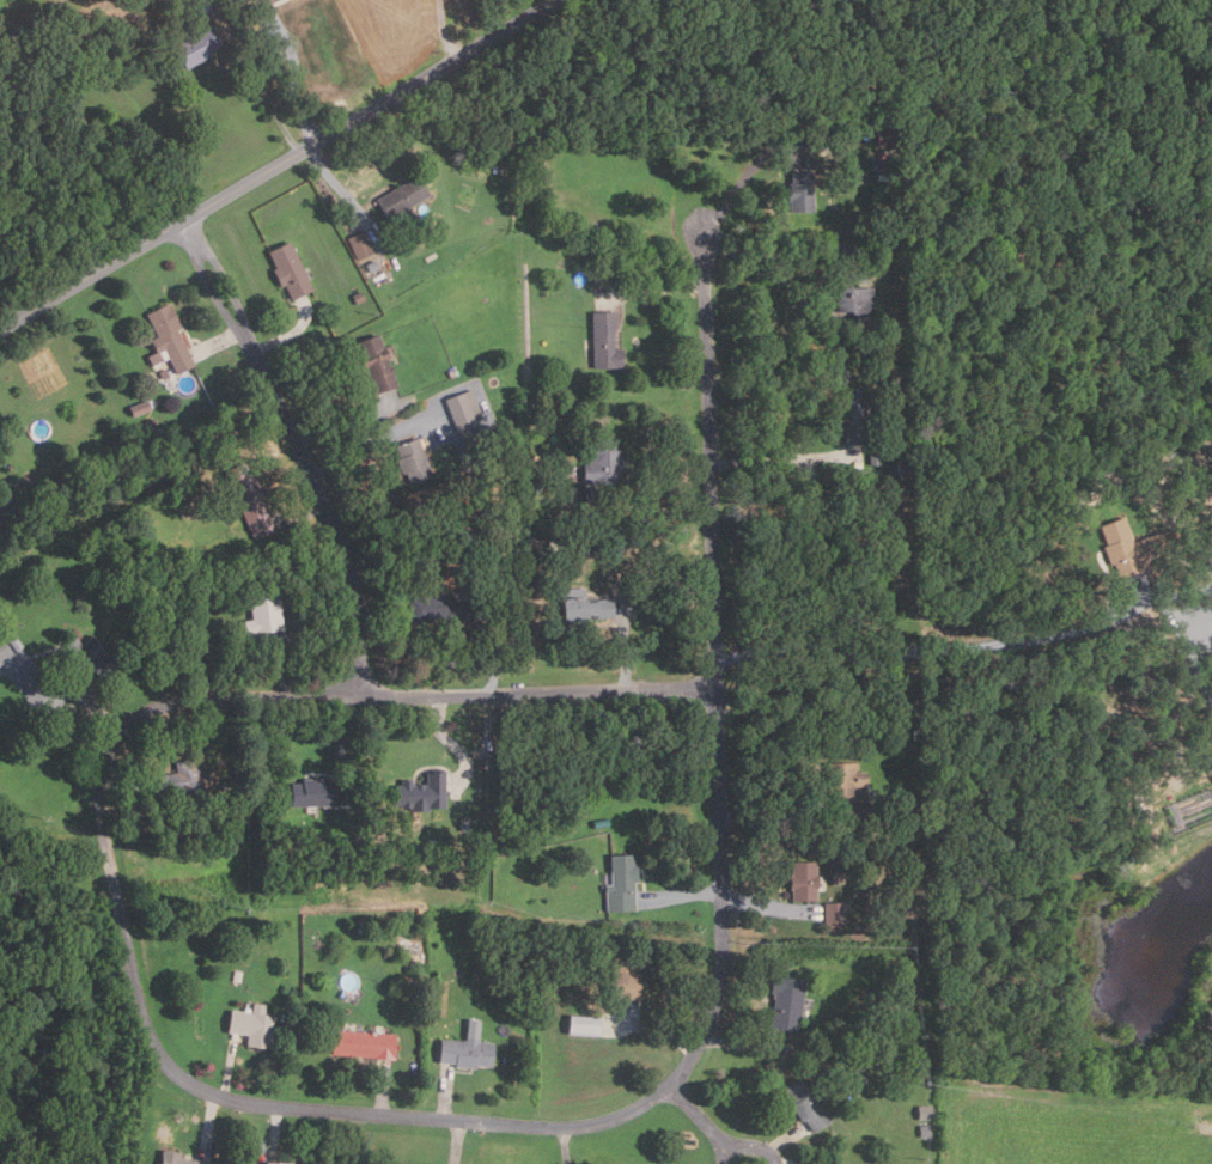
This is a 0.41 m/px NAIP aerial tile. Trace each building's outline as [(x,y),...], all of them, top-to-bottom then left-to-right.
[(115,44),(108,39),(115,26),(123,30),(115,44)] [(184,71),(171,45),(208,26),(213,35),(215,33),(218,39),(217,39),(219,45),(207,51),(209,56),(184,71)] [(877,145),(877,130),(902,130),(903,144),(877,145)] [(810,173),(811,212),(786,212),(786,184),(788,184),(788,173),(810,173)] [(398,221),(395,215),(385,221),(373,200),(415,176),(427,196),(406,208),(409,215),(398,221)] [(357,260),(347,238),(363,230),(373,252),(357,260)] [(290,300),(282,286),(279,287),(270,270),(274,269),(266,252),(287,242),(311,290),(290,300)] [(378,269),(367,274),(365,264),(374,261),(378,269)] [(610,286),(602,286),(603,275),(611,275),(610,286)] [(851,319),(851,312),(835,313),(834,287),(848,286),(848,291),(870,288),(872,313),(859,315),(859,318),(851,319)] [(365,300),(355,304),(352,294),(360,291),(365,300)] [(173,374),(166,359),(148,367),(145,356),(154,353),(148,340),(156,337),(145,313),(166,303),(178,328),(175,329),(193,366),(173,374)] [(591,370),(590,312),(614,312),(614,329),(611,329),(611,349),(620,349),(620,368),(591,370)] [(374,394),(365,367),(361,370),(357,358),(360,355),(355,342),(377,335),(382,348),(384,347),(388,359),(386,360),(389,366),(390,366),(392,374),(391,374),(396,386),(374,394)] [(166,377),(160,380),(157,372),(163,370),(166,377)] [(456,432),(444,400),(471,389),(481,418),(474,420),(475,423),(456,432)] [(863,447),(845,447),(843,426),(835,427),(835,404),(840,404),(840,389),(866,389),(866,404),(875,404),(875,425),(866,425),(866,429),(863,429),(863,447)] [(150,410),(129,418),(126,408),(146,401),(150,410)] [(543,412),(543,423),(534,423),(534,412),(543,412)] [(146,429),(139,433),(136,425),(144,422),(146,429)] [(408,485),(404,474),(401,475),(395,459),(398,458),(394,446),(416,438),(431,476),(408,485)] [(614,485),(592,485),(592,483),(581,483),(581,461),(590,461),(590,441),(614,441),(614,450),(619,450),(620,474),(614,474),(614,485)] [(915,451),(908,452),(907,445),(914,444),(915,451)] [(878,453),(878,465),(869,465),(869,453),(878,453)] [(251,540),(221,473),(243,463),(250,479),(251,477),(260,495),(256,496),(272,531),(251,540)] [(914,475),(897,475),(897,463),(914,463),(914,475)] [(12,489),(16,494),(5,500),(1,495),(12,489)] [(18,513),(11,501),(20,496),(26,508),(18,513)] [(1119,580),(1113,565),(1109,567),(1102,548),(1106,547),(1098,528),(1123,518),(1133,544),(1139,542),(1144,555),(1137,557),(1143,572),(1119,580)] [(457,548),(455,534),(474,530),(476,544),(457,548)] [(1195,555),(1194,551),(1192,553),(1188,541),(1198,537),(1202,548),(1200,549),(1202,553),(1195,555)] [(586,555),(578,556),(577,543),(585,543),(586,555)] [(211,557),(203,560),(201,553),(207,550),(211,557)] [(559,622),(556,591),(581,587),(583,601),(592,599),(592,601),(608,599),(609,616),(559,622)] [(440,622),(440,618),(430,618),(430,622),(407,622),(407,596),(451,595),(451,590),(470,590),(471,621),(440,622)] [(243,636),(240,622),(250,621),(246,598),(276,595),(281,630),(243,636)] [(20,648),(0,663),(0,637),(8,630),(20,648)] [(154,796),(151,776),(175,772),(173,762),(195,757),(201,787),(154,796)] [(854,797),(827,797),(827,786),(823,786),(824,770),(826,770),(826,761),(858,762),(858,772),(865,772),(865,786),(854,786),(854,797)] [(413,785),(413,784),(424,784),(424,773),(431,773),(431,770),(444,770),(444,809),(425,809),(425,805),(409,805),(410,809),(398,809),(400,805),(392,805),(392,784),(400,784),(400,780),(410,780),(410,785),(413,785)] [(288,806),(288,784),(298,784),(298,779),(319,778),(319,784),(331,784),(333,805),(288,806)] [(846,819),(845,805),(873,803),(875,816),(865,817),(865,818),(846,819)] [(468,818),(465,830),(458,829),(459,818),(468,818)] [(608,912),(607,894),(605,894),(605,885),(613,885),(611,855),(634,855),(634,864),(639,864),(639,883),(635,883),(637,910),(608,912)] [(815,900),(790,900),(790,889),(787,889),(787,876),(788,876),(788,860),(815,860),(815,900)] [(903,915),(903,901),(913,901),(913,915),(903,915)] [(842,921),(823,921),(823,902),(843,902),(842,921)] [(552,967),(537,967),(538,951),(552,951),(552,967)] [(635,998),(607,997),(609,955),(633,955),(633,971),(637,971),(635,998)] [(240,982),(231,980),(233,970),(243,971),(240,982)] [(796,1031),(768,1028),(772,998),(769,998),(769,994),(766,993),(768,975),(802,980),(796,1031)] [(267,1049),(243,1046),(245,1035),(225,1031),(229,1010),(239,1012),(240,1000),(264,1005),(262,1014),(273,1017),(267,1049)] [(597,1036),(566,1034),(567,1014),(598,1017),(597,1036)] [(391,1060),(328,1054),(330,1029),(392,1035),(391,1060)] [(474,1068),(453,1067),(453,1064),(438,1062),(439,1038),(464,1041),(464,1036),(477,1037),(476,1042),(492,1043),(491,1066),(474,1066),(474,1068)] [(810,1132),(803,1120),(799,1122),(788,1104),(792,1103),(782,1087),(803,1074),(830,1119),(810,1132)] [(931,1119),(916,1120),(915,1105),(930,1104),(931,1119)] [(937,1135),(919,1136),(918,1126),(936,1125),(937,1135)] [(208,1162),(208,1163),(156,1163),(158,1150),(177,1152),(176,1158),(208,1162)]
